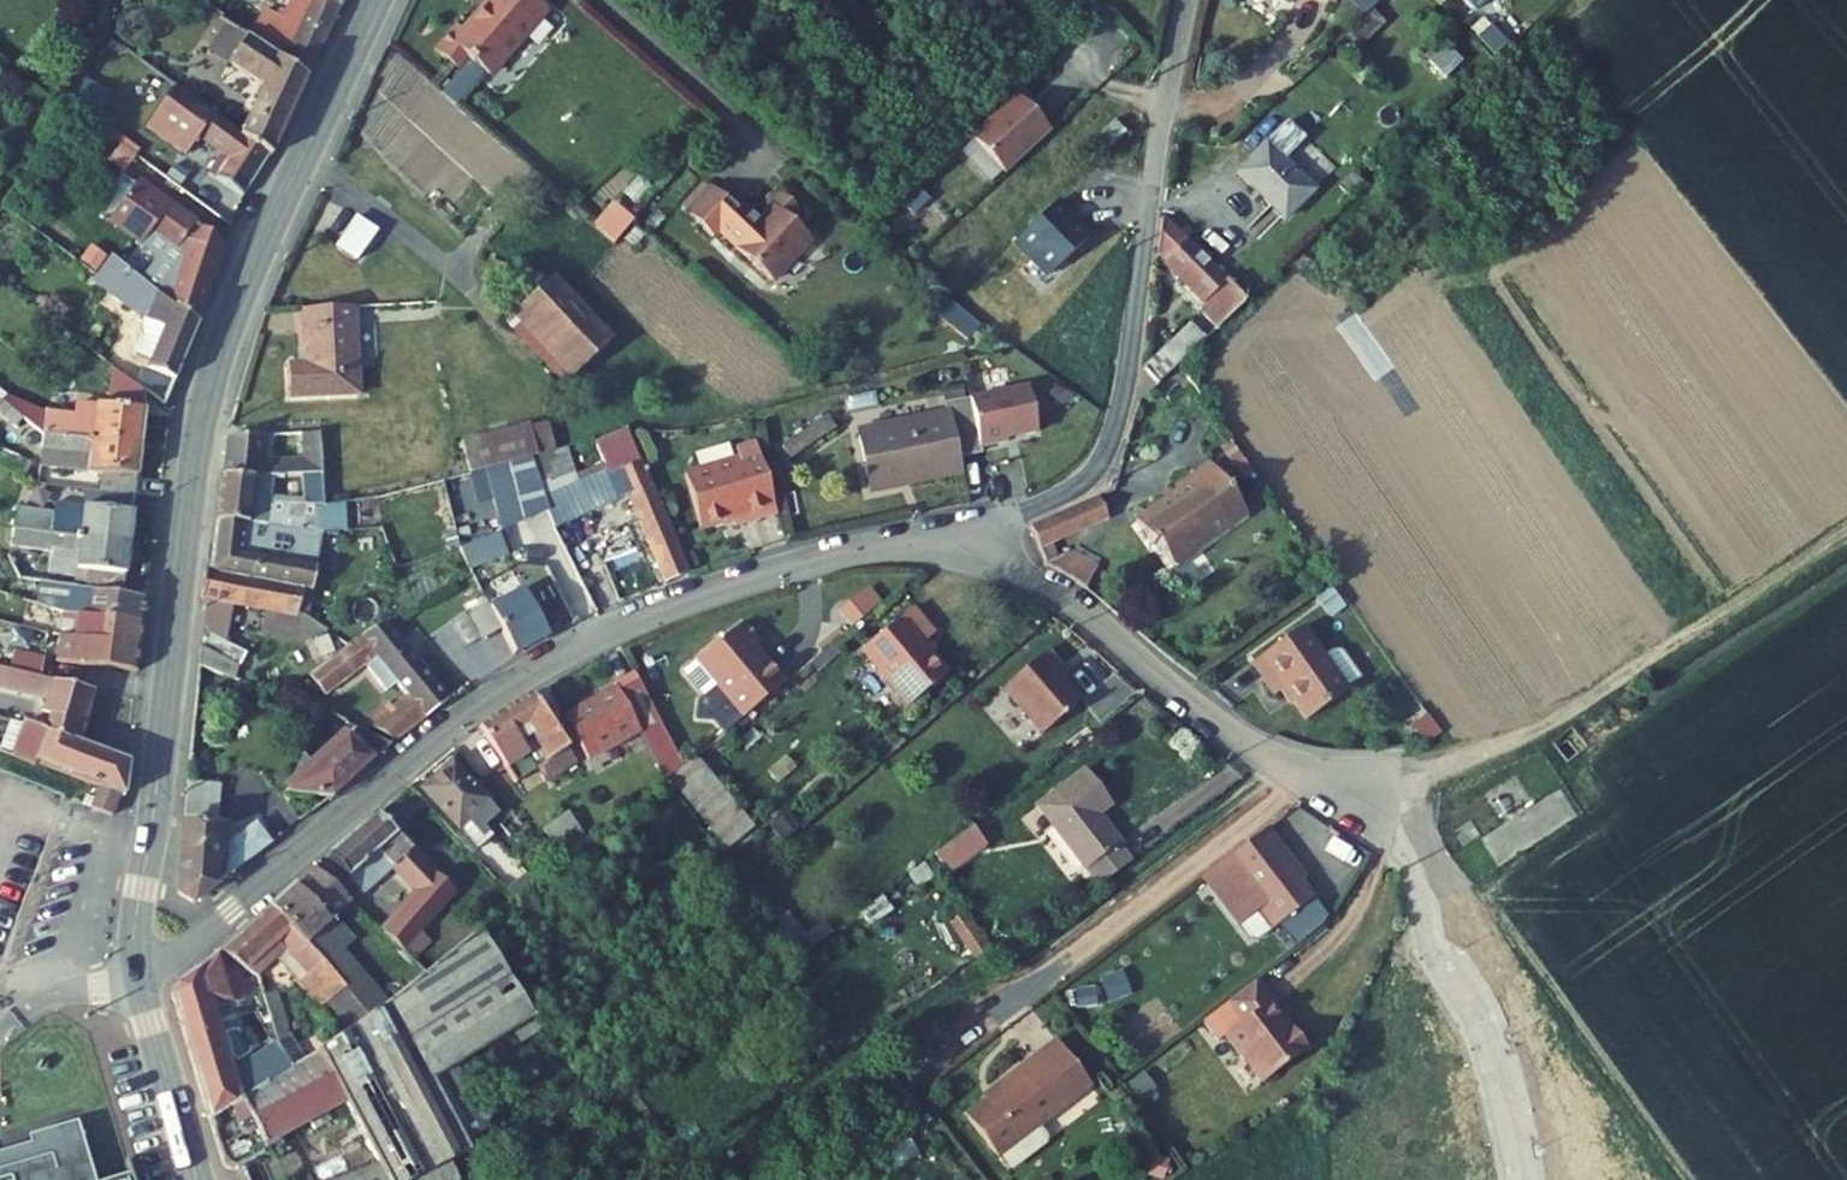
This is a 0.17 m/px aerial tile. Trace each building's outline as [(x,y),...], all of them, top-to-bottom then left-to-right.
[(341,6),(331,0),(290,0),(281,16),(264,8),(247,37),(309,77),(341,6)] [(492,1),(466,32),(459,25),(436,51),(457,68),(467,56),(490,75),(548,8),(538,0),(491,0),(492,1)] [(1367,13),(1379,0),(1354,0),(1367,13)] [(1336,47),(1345,57),(1383,21),(1374,11),(1336,47)] [(263,86),(241,132),(239,137),(271,156),(309,77),(247,37),(229,64),(263,86)] [(1461,63),(1440,42),(1426,57),(1446,78),(1461,63)] [(241,132),(177,87),(145,125),(182,152),(199,134),(221,153),(208,172),(242,196),(271,156),(239,137),(241,132)] [(1013,94),(970,136),(1004,171),(1047,129),(1013,94)] [(1089,144),(1102,157),(1125,134),(1112,121),(1089,144)] [(1287,122),(1236,173),(1285,222),(1320,184),(1317,181),(1310,187),(1285,162),(1305,140),(1287,122)] [(198,325),(225,246),(137,181),(109,221),(153,253),(145,286),(198,325)] [(737,211),(713,188),(688,215),(713,238),(737,211)] [(775,209),(735,249),(772,282),(810,240),(791,222),(801,211),(781,193),(771,205),(775,209)] [(1055,200),(1015,237),(1047,272),(1085,238),(1073,225),(1076,222),(1055,200)] [(359,256),(378,231),(359,217),(340,245),(356,255),(359,256)] [(1246,301),(1162,218),(1156,254),(1209,307),(1143,369),(1156,384),(1246,301)] [(143,319),(134,352),(151,359),(148,366),(141,363),(133,385),(146,396),(166,410),(198,325),(145,286),(110,258),(93,280),(143,319)] [(504,323),(563,387),(614,339),(555,275),(504,323)] [(304,348),(304,364),(297,365),(288,365),(289,399),(360,395),(357,307),(304,309),(304,348)] [(304,348),(296,349),(297,365),(304,364),(304,348)] [(113,369),(109,406),(79,403),(78,416),(45,413),(7,395),(2,401),(43,434),(140,444),(146,396),(133,385),(113,369)] [(962,386),(941,389),(943,403),(964,399),(962,386)] [(967,399),(976,448),(1004,443),(1003,440),(1035,434),(1027,389),(967,399)] [(854,426),(866,490),(957,475),(954,457),(977,453),(976,448),(967,399),(964,399),(943,403),(944,410),(854,426)] [(140,444),(43,434),(2,401),(0,404),(0,414),(41,448),(90,455),(87,473),(101,474),(99,492),(134,496),(140,444)] [(790,459),(834,428),(825,416),(781,447),(790,459)] [(470,473),(486,469),(531,459),(554,453),(547,424),(463,442),(470,473)] [(261,461),(263,437),(227,436),(223,476),(276,477),(302,475),(322,475),(320,432),(302,434),(303,458),(261,461)] [(738,459),(684,474),(700,529),(732,520),(734,526),(777,514),(756,443),(735,449),(738,459)] [(0,448),(0,467),(37,485),(48,486),(50,468),(39,467),(0,448)] [(87,473),(90,455),(41,448),(39,467),(50,468),(87,473)] [(547,510),(554,529),(627,496),(664,581),(688,572),(641,461),(576,485),(566,449),(554,453),(531,459),(547,510)] [(515,494),(522,521),(547,510),(531,459),(486,469),(492,492),(503,489),(505,498),(515,494)] [(1245,512),(1208,461),(1178,483),(1177,490),(1179,492),(1165,502),(1163,500),(1135,520),(1152,544),(1156,541),(1172,564),(1178,565),(1196,553),(1197,546),(1245,512)] [(219,522),(330,537),(330,533),(335,533),(335,523),(345,523),(344,504),(324,508),(322,475),(302,475),(304,504),(271,501),(276,477),(223,476),(219,522)] [(12,530),(129,544),(134,496),(99,492),(97,508),(54,503),(54,512),(16,507),(12,530)] [(1039,550),(1107,522),(1098,497),(1030,526),(1039,550)] [(547,510),(522,521),(531,539),(554,529),(547,510)] [(219,522),(214,571),(312,589),(318,564),(326,564),(330,537),(219,522)] [(87,589),(123,595),(129,544),(12,530),(9,547),(51,552),(78,555),(75,578),(89,580),(87,589)] [(470,569),(509,552),(500,531),(460,548),(470,569)] [(1097,567),(1069,551),(1043,565),(1085,589),(1094,573),(1097,567)] [(75,578),(78,555),(51,552),(48,575),(75,578)] [(19,579),(34,582),(37,568),(13,564),(19,579)] [(312,589),(214,571),(209,570),(203,599),(267,611),(263,635),(302,642),(327,632),(306,619),(312,589)] [(1094,593),(1103,577),(1094,573),(1085,589),(1094,593)] [(595,610),(577,578),(556,589),(574,622),(595,610)] [(19,579),(16,598),(30,603),(33,591),(34,582),(19,579)] [(64,613),(143,622),(146,598),(123,595),(87,589),(51,584),(50,599),(33,591),(30,603),(64,613)] [(549,636),(524,588),(489,606),(514,654),(549,636)] [(853,627),(880,605),(868,591),(841,613),(853,627)] [(909,706),(948,674),(923,644),(934,635),(913,609),(862,650),(909,706)] [(60,638),(139,647),(143,622),(64,613),(60,638)] [(396,683),(406,695),(370,725),(396,741),(449,698),(385,623),(350,645),(358,658),(364,668),(367,665),(375,659),(396,683)] [(743,719),(786,684),(765,657),(763,658),(755,648),(761,642),(745,623),(720,643),(718,641),(697,658),(719,686),(717,687),(743,719)] [(1307,721),(1349,691),(1303,626),(1251,662),(1275,696),(1284,689),(1307,721)] [(817,648),(822,653),(833,644),(842,636),(838,631),(817,648)] [(206,635),(201,648),(238,666),(242,652),(206,635)] [(56,662),(136,673),(139,647),(60,638),(56,662)] [(818,672),(840,653),(833,644),(822,653),(810,663),(818,672)] [(319,688),(358,658),(350,645),(311,674),(319,688)] [(199,666),(234,678),(238,666),(201,648),(199,666)] [(1047,650),(1002,687),(1042,735),(1083,701),(1058,671),(1062,668),(1047,650)] [(45,658),(13,651),(9,670),(41,678),(45,658)] [(719,686),(697,658),(686,667),(708,695),(717,687),(719,686)] [(388,690),(396,683),(375,659),(367,665),(388,690)] [(95,691),(41,678),(9,670),(0,668),(0,689),(45,700),(35,728),(79,744),(95,691)] [(613,681),(616,687),(564,716),(588,762),(645,731),(660,721),(634,670),(613,681)] [(577,762),(533,694),(481,727),(495,749),(513,737),(537,769),(546,763),(555,777),(577,762)] [(326,709),(315,731),(329,739),(349,721),(326,709)] [(1441,733),(1427,714),(1412,725),(1426,744),(1441,733)] [(645,731),(671,777),(675,774),(684,766),(660,721),(645,731)] [(79,744),(35,728),(24,723),(11,757),(67,776),(98,788),(126,796),(130,762),(79,744)] [(285,792),(331,798),(392,745),(362,728),(350,736),(348,734),(285,792)] [(742,813),(697,757),(684,766),(675,774),(732,845),(743,837),(731,821),(742,813)] [(499,814),(452,762),(437,777),(444,785),(430,798),(478,850),(494,836),(486,827),(499,814)] [(1133,859),(1099,816),(1113,805),(1085,768),(1037,806),(1099,886),(1133,859)] [(63,787),(93,800),(98,788),(67,776),(63,787)] [(444,785),(437,777),(423,790),(430,798),(444,785)] [(185,822),(219,826),(222,789),(188,786),(185,822)] [(364,893),(389,871),(413,896),(382,932),(411,959),(431,936),(423,930),(455,894),(377,813),(327,857),(364,893)] [(562,857),(587,840),(568,813),(543,831),(562,857)] [(742,813),(731,821),(743,837),(754,828),(742,813)] [(219,826),(185,822),(180,892),(195,902),(271,843),(256,822),(223,848),(217,846),(219,826)] [(955,863),(984,841),(972,825),(943,847),(955,863)] [(1239,926),(1259,911),(1272,929),(1312,898),(1287,864),(1292,860),(1267,828),(1202,878),(1239,926)] [(508,890),(527,874),(521,867),(502,884),(508,890)] [(314,868),(270,907),(344,991),(357,979),(332,952),(346,939),(330,922),(335,918),(352,902),(314,868)] [(270,907),(219,952),(257,977),(276,959),(286,951),(307,977),(298,985),(319,1009),(344,991),(270,907)] [(805,937),(785,912),(771,923),(799,959),(833,932),(825,922),(805,937)] [(357,979),(344,991),(368,1018),(387,1005),(389,1003),(363,973),(344,950),(355,940),(350,935),(335,918),(330,922),(346,939),(332,952),(357,979)] [(389,1003),(387,1005),(464,1143),(487,1131),(455,1069),(532,1022),(476,934),(389,1003)] [(307,977),(286,951),(276,959),(298,985),(307,977)] [(230,1074),(211,1009),(230,1003),(229,999),(246,994),(240,971),(224,976),(218,953),(176,986),(172,995),(210,1121),(237,1102),(230,1074)] [(1123,969),(1101,977),(1111,1002),(1132,994),(1123,969)] [(1312,1051),(1259,983),(1202,1024),(1217,1044),(1223,1039),(1261,1089),(1312,1051)] [(290,1034),(276,991),(263,996),(277,1041),(290,1034)] [(448,1162),(468,1151),(464,1143),(387,1005),(368,1018),(305,1059),(291,1067),(237,1102),(210,1121),(223,1163),(227,1168),(235,1169),(240,1179),(341,1179),(378,1165),(387,1179),(414,1179),(448,1162)] [(277,1041),(291,1067),(305,1059),(290,1034),(277,1041)] [(237,1102),(291,1067),(277,1041),(230,1074),(237,1102)] [(966,1116),(996,1157),(1035,1128),(1091,1087),(1057,1042),(996,1087),(999,1091),(966,1116)] [(0,1159),(0,1179),(93,1179),(76,1124),(30,1137),(34,1149),(0,1159)] [(1035,1128),(996,1157),(1007,1171),(1045,1142),(1035,1128)] [(448,1162),(414,1179),(457,1179),(448,1162)] [(378,1165),(341,1179),(387,1179),(378,1165)]
